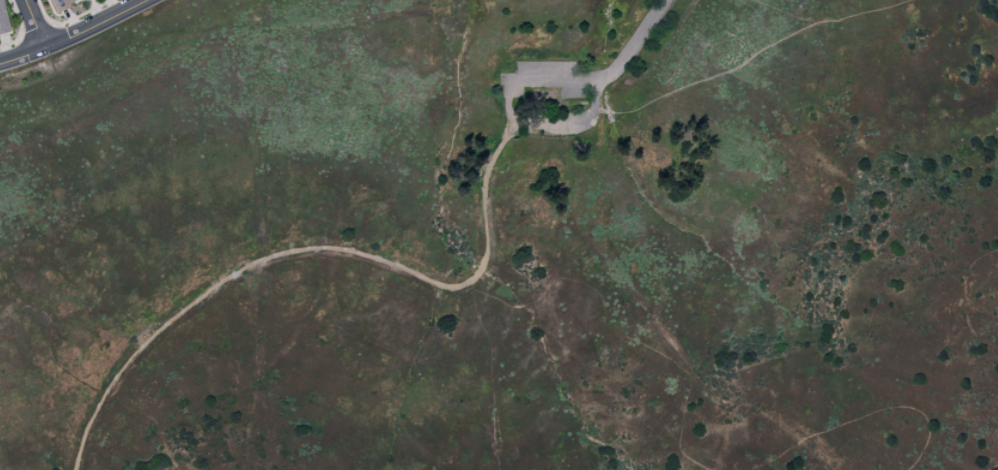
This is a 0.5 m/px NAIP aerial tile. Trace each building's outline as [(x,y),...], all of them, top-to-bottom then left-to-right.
[(12,31),(4,0),(0,0),(0,34),(12,31)] [(56,12),(83,1),(85,0),(51,0),(56,12)]
